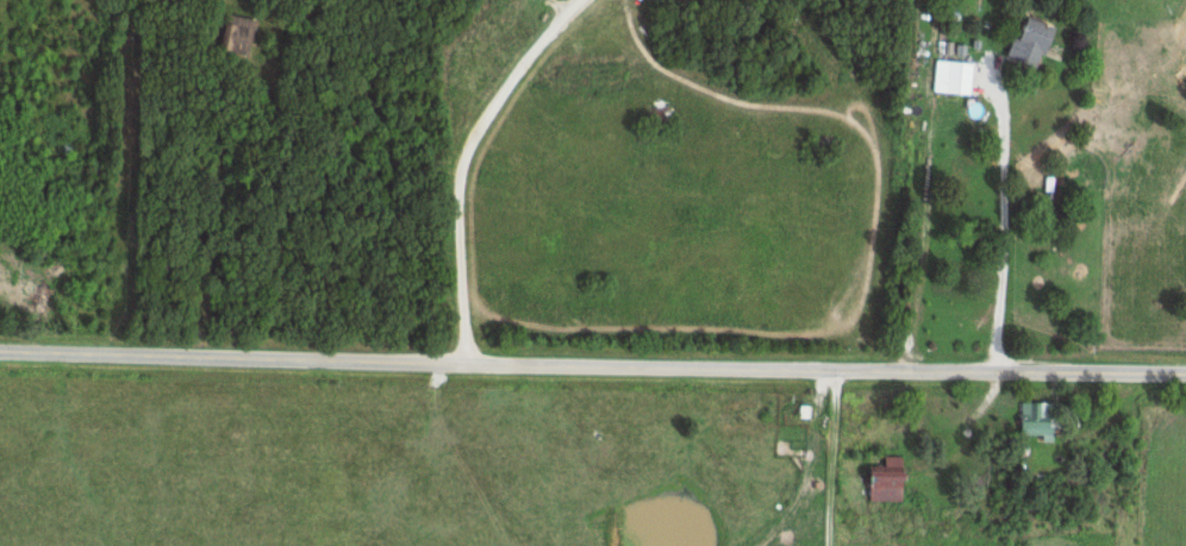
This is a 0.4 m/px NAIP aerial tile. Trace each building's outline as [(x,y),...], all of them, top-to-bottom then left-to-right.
[(259,18),(230,13),(223,52),(252,58),(259,18)] [(1031,13),(1011,53),(1044,69),(1064,29),(1031,13)] [(977,61),(952,60),(950,93),(976,94),(977,61)] [(1025,402),(1025,435),(1066,435),(1066,402),(1025,402)] [(921,501),(922,469),(910,468),(910,457),(875,456),(874,499),(921,501)]
